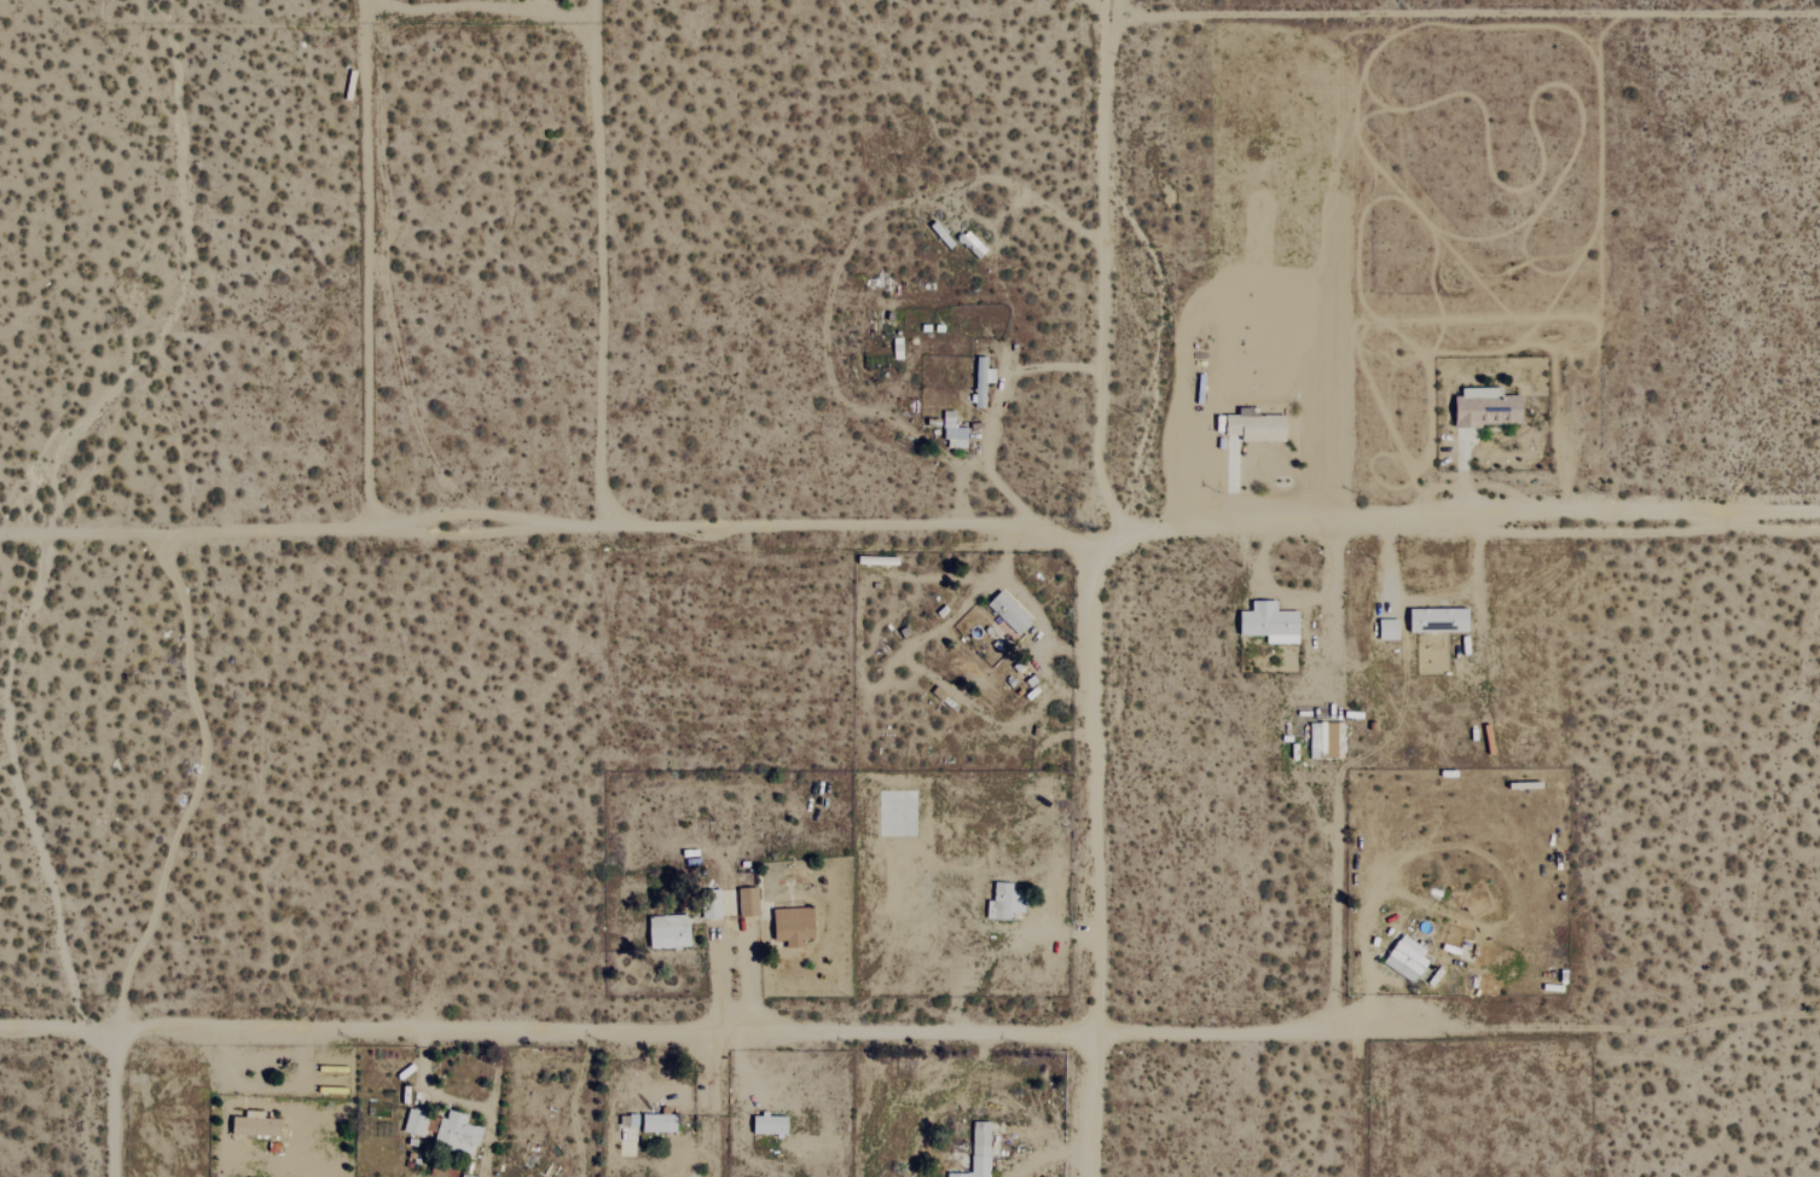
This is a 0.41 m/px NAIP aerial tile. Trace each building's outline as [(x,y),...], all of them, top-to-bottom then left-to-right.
[(989,357),(977,357),(976,408),(987,408),(987,383),(995,383),(995,369),(988,369),(989,357)] [(1498,388),(1457,389),(1457,397),(1449,397),(1449,426),(1518,424),(1517,396),(1498,396),(1498,388)] [(1227,436),(1242,436),(1242,442),(1286,442),(1286,416),(1259,416),(1259,409),(1239,409),(1239,415),(1227,415),(1227,436)] [(968,428),(956,428),(956,412),(946,411),(945,447),(968,447),(968,428)] [(1017,636),(1033,622),(1004,590),(988,605),(1017,636)] [(1295,644),(1294,611),(1273,611),(1273,601),(1247,601),(1247,611),(1233,611),(1234,636),(1262,636),(1262,644),(1295,644)] [(1404,633),(1464,632),(1464,608),(1404,610),(1404,633)] [(1395,620),(1374,620),(1375,640),(1395,640),(1395,620)] [(1305,723),(1306,759),(1333,758),(1332,722),(1305,723)] [(1011,919),(1012,882),(995,882),(994,900),(988,900),(988,918),(1011,919)] [(739,888),(740,917),(760,916),(758,887),(739,888)] [(815,938),(814,907),(774,908),(775,941),(787,940),(787,947),(806,947),(806,938),(815,938)] [(651,948),(691,947),(690,915),(650,916),(651,948)] [(1380,966),(1412,982),(1428,951),(1395,935),(1380,966)] [(425,1136),(430,1112),(409,1108),(404,1132),(425,1136)] [(469,1113),(443,1110),(437,1149),(477,1154),(480,1126),(467,1124),(469,1113)] [(644,1132),(678,1131),(677,1113),(667,1113),(643,1114),(644,1132)] [(789,1116),(755,1115),(754,1133),(788,1134),(789,1116)] [(282,1118),(233,1117),(233,1135),(282,1136),(282,1118)] [(991,1121),(974,1121),(973,1173),(948,1173),(948,1176),(991,1176),(991,1121)]
